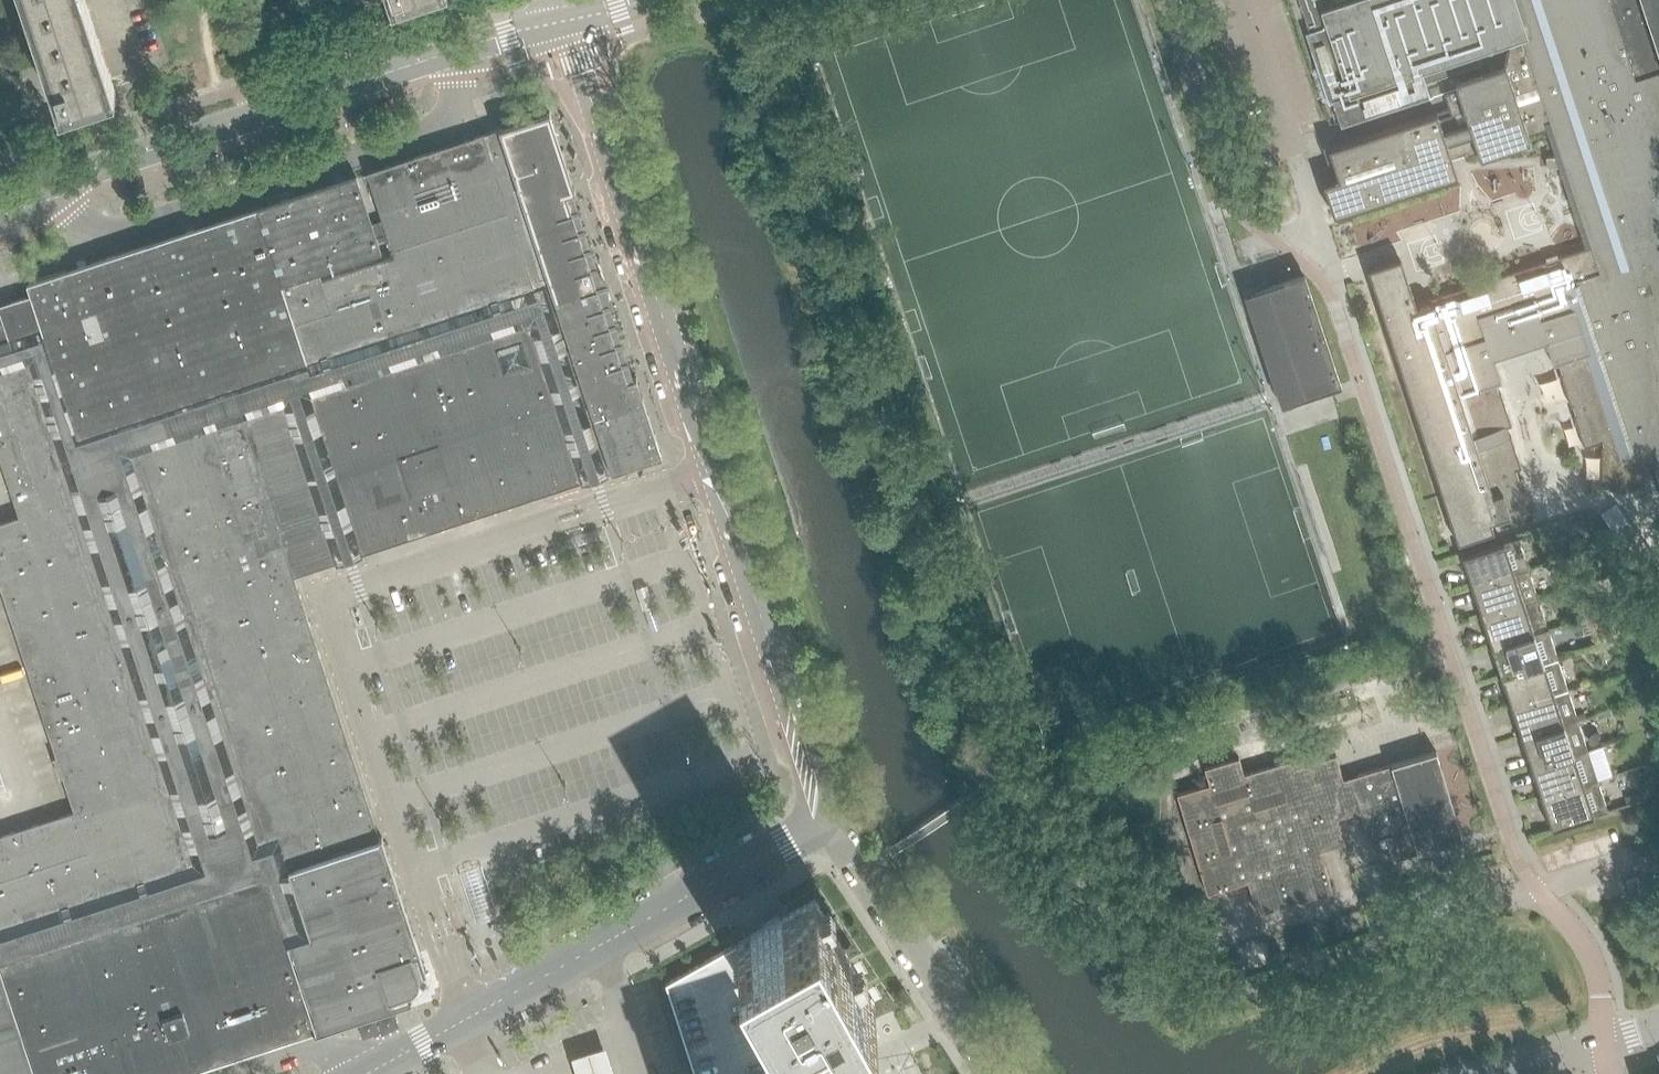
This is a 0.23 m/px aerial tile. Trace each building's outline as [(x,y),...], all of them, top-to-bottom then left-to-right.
[(58,110),(115,91),(85,0),(22,0),(58,110)] [(1331,100),(1339,123),(1340,125),(1341,125),(1429,96),(1421,71),(1513,41),(1503,74),(1443,93),(1450,114),(1438,118),(1436,112),(1346,142),(1336,145),(1327,148),(1328,149),(1337,178),(1322,183),(1329,203),(1331,212),(1333,216),(1348,211),(1456,175),(1451,160),(1450,157),(1463,153),(1464,156),(1551,128),(1560,156),(1545,157),(1545,162),(1546,167),(1564,166),(1590,246),(1558,256),(1558,259),(1546,263),(1545,260),(1463,287),(1427,299),(1428,302),(1416,306),(1415,303),(1400,258),(1368,268),(1367,269),(1382,314),(1407,392),(1408,391),(1438,482),(1457,542),(1493,531),(1489,519),(1498,516),(1501,523),(1531,513),(1520,478),(1518,479),(1515,470),(1520,468),(1510,435),(1508,436),(1505,427),(1511,425),(1500,392),(1498,393),(1495,384),(1500,382),(1493,360),(1545,343),(1553,365),(1558,363),(1561,372),(1559,373),(1570,406),(1571,405),(1574,414),(1573,415),(1583,447),(1601,441),(1603,446),(1600,446),(1600,483),(1634,483),(1634,478),(1652,472),(1658,495),(1658,0),(1299,0),(1331,100)] [(554,292),(582,283),(590,279),(562,193),(574,189),(549,112),(498,128),(498,129),(367,172),(369,180),(358,184),(355,176),(65,271),(64,270),(28,282),(32,294),(43,327),(79,437),(529,288),(551,281),(554,292)] [(1287,402),(1306,395),(1339,384),(1303,276),(1251,293),(1287,402)] [(18,365),(155,784),(183,868),(0,927),(0,961),(263,874),(276,912),(277,912),(273,900),(285,896),(302,948),(306,946),(311,946),(313,946),(316,946),(319,947),(321,948),(324,949),(326,950),(333,957),(339,961),(342,962),(349,965),(352,966),(355,966),(360,967),(365,969),(369,972),(374,975),(377,978),(381,982),(384,986),(386,991),(391,1007),(401,1002),(409,995),(416,986),(420,975),(420,964),(419,953),(404,958),(400,959),(396,959),(392,959),(389,959),(385,957),(382,956),(378,953),(376,951),(372,949),(368,946),(363,944),(351,941),(343,938),(337,935),(332,932),(328,928),(324,924),(320,919),(317,914),(315,909),(313,904),(311,898),(308,894),(307,892),(305,890),(303,889),(298,886),(296,885),(294,883),(292,881),(290,877),(288,872),(287,872),(262,794),(252,798),(183,590),(137,452),(239,418),(255,427),(296,553),(285,558),(291,576),(347,557),(368,550),(367,546),(362,547),(361,543),(357,545),(312,408),(314,403),(313,399),(317,397),(320,392),(423,358),(423,361),(430,359),(429,356),(464,345),(464,346),(478,342),(481,343),(485,342),(487,346),(490,348),(493,357),(495,357),(498,366),(496,366),(499,375),(510,371),(513,373),(525,369),(526,366),(532,368),(536,366),(537,371),(542,373),(545,382),(543,386),(549,404),(553,405),(575,471),(575,472),(571,474),(572,478),(568,479),(570,484),(594,476),(609,471),(608,468),(610,467),(608,461),(602,464),(598,452),(600,448),(595,435),(592,433),(594,429),(589,416),(586,414),(588,411),(583,397),(580,395),(582,392),(577,378),(574,376),(554,314),(558,306),(595,293),(593,286),(590,279),(582,283),(554,292),(551,281),(529,288),(79,437),(43,327),(0,340),(0,371),(18,365)] [(609,471),(659,455),(634,376),(624,379),(595,293),(558,306),(554,314),(574,376),(577,378),(582,392),(580,395),(583,397),(588,411),(586,414),(589,416),(594,429),(592,433),(595,435),(600,448),(598,452),(602,464),(608,461),(610,467),(608,468),(609,471)] [(43,327),(32,294),(0,304),(0,340),(43,327)] [(575,472),(575,471),(553,405),(549,404),(543,386),(545,382),(542,373),(537,371),(536,366),(532,368),(526,366),(525,369),(513,373),(510,371),(499,375),(496,366),(498,366),(495,357),(493,357),(490,348),(487,346),(485,342),(481,343),(478,342),(464,346),(464,345),(429,356),(430,359),(423,361),(423,358),(320,392),(317,397),(313,399),(314,403),(312,408),(357,545),(361,543),(362,547),(367,546),(368,550),(570,484),(568,479),(572,478),(571,474),(575,472)] [(54,755),(51,756),(57,776),(60,775),(72,811),(155,784),(18,365),(0,371),(0,457),(19,516),(0,523),(0,589),(54,755)] [(404,958),(419,953),(405,910),(381,838),(378,839),(291,576),(285,558),(296,553),(255,427),(239,418),(137,452),(183,590),(252,798),(262,794),(287,872),(288,872),(290,877),(292,881),(294,883),(296,885),(298,886),(303,889),(305,890),(307,892),(308,894),(311,898),(313,904),(315,909),(317,914),(320,919),(324,924),(328,928),(332,932),(337,935),(343,938),(351,941),(363,944),(368,946),(372,949),(376,951),(378,953),(382,956),(385,957),(389,959),(392,959),(396,959),(400,959),(404,958)] [(1615,503),(1600,514),(1621,543),(1636,532),(1615,503)] [(1589,515),(1575,526),(1585,537),(1598,526),(1589,515)] [(1466,569),(1471,586),(1513,572),(1527,567),(1517,538),(1503,542),(1462,556),(1461,556),(1459,557),(1463,570),(1466,569)] [(1527,567),(1513,572),(1471,586),(1469,587),(1473,600),(1475,599),(1481,616),(1523,602),(1537,598),(1527,567)] [(1523,602),(1481,616),(1478,617),(1483,630),(1485,630),(1491,646),(1533,632),(1531,628),(1545,623),(1537,598),(1523,602)] [(1495,660),(1501,676),(1543,663),(1557,658),(1547,628),(1533,632),(1491,646),(1488,647),(1493,661),(1495,660)] [(1648,651),(1651,662),(1658,660),(1658,648),(1648,651)] [(1505,690),(1511,707),(1553,693),(1567,688),(1557,658),(1543,663),(1501,676),(1498,677),(1503,691),(1505,690)] [(1515,720),(1521,737),(1563,723),(1577,718),(1567,688),(1553,693),(1511,707),(1508,707),(1513,721),(1515,720)] [(1525,750),(1530,767),(1573,753),(1587,749),(1577,718),(1563,723),(1521,737),(1518,738),(1523,751),(1525,750)] [(1535,781),(1540,797),(1583,783),(1597,779),(1587,749),(1573,753),(1530,767),(1528,768),(1533,781),(1535,781)] [(1319,849),(1343,842),(1335,817),(1358,811),(1366,835),(1390,828),(1398,856),(1461,838),(1434,751),(1342,779),(1335,755),(1294,767),(1292,759),(1243,773),(1238,757),(1204,768),(1209,784),(1176,794),(1206,893),(1247,881),(1256,913),(1331,890),(1319,849)] [(1612,810),(1643,800),(1642,798),(1607,810),(1597,779),(1583,783),(1540,797),(1538,798),(1542,812),(1545,811),(1551,828),(1529,836),(1529,837),(1555,828),(1606,811),(1612,810)] [(0,835),(0,927),(183,868),(155,784),(72,811),(0,835)] [(1639,798),(1637,792),(1624,796),(1626,803),(1639,798)] [(34,1073),(177,1073),(291,1037),(240,882),(0,961),(0,966),(34,1073)] [(463,891),(473,922),(496,914),(486,883),(483,885),(473,888),(463,891)] [(665,983),(694,1073),(787,1073),(781,1057),(786,1055),(794,1050),(874,1005),(815,899),(788,914),(736,943),(665,983)] [(569,1051),(577,1073),(616,1073),(605,1040),(569,1051)]
